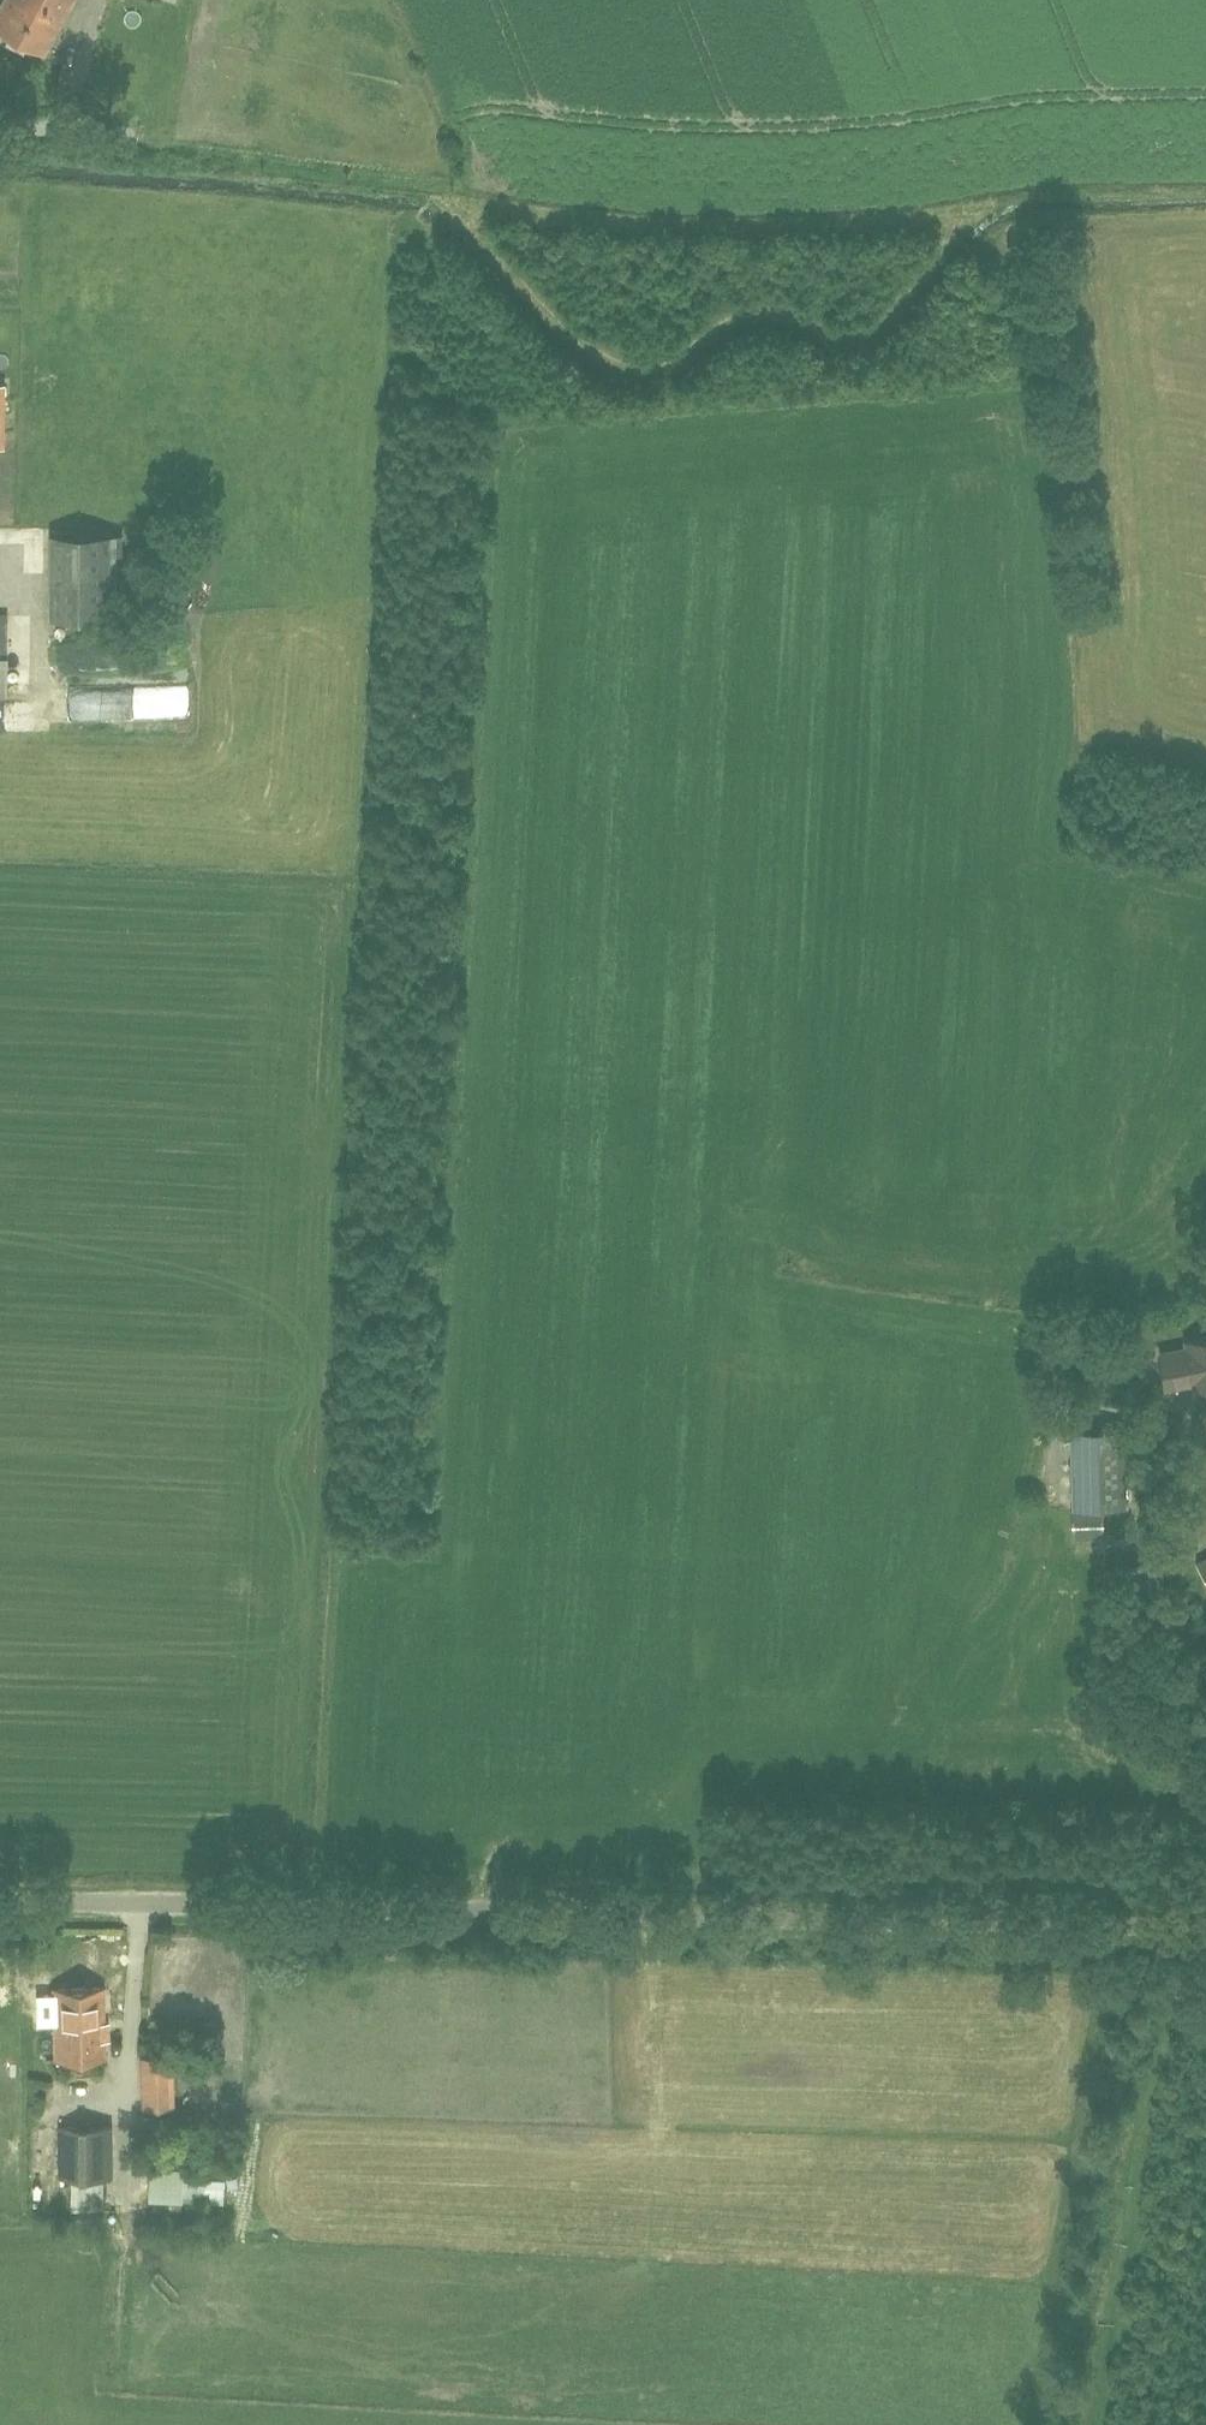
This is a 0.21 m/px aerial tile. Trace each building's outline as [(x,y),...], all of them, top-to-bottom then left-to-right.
[(0,9),(0,30),(43,54),(73,0),(5,0),(0,9)] [(51,535),(51,618),(123,618),(123,535),(51,535)] [(7,695),(8,617),(0,617),(0,695),(7,695)] [(1186,1343),(1187,1346),(1160,1352),(1169,1389),(1195,1383),(1197,1390),(1205,1388),(1205,1338),(1186,1343)] [(1125,1506),(1123,1430),(1072,1431),(1073,1507),(1125,1506)] [(1072,1538),(1105,1537),(1104,1507),(1071,1508),(1072,1538)] [(1197,1565),(1205,1581),(1205,1560),(1197,1565)] [(56,2060),(105,2059),(103,1988),(54,1990),(56,2060)] [(173,2057),(143,2058),(144,2109),(174,2108),(173,2057)] [(144,2116),(144,2135),(169,2135),(169,2116),(144,2116)] [(110,2128),(58,2128),(58,2178),(110,2179),(110,2128)] [(150,2167),(148,2200),(183,2201),(184,2168),(150,2167)] [(190,2167),(189,2192),(217,2192),(217,2168),(190,2167)]
